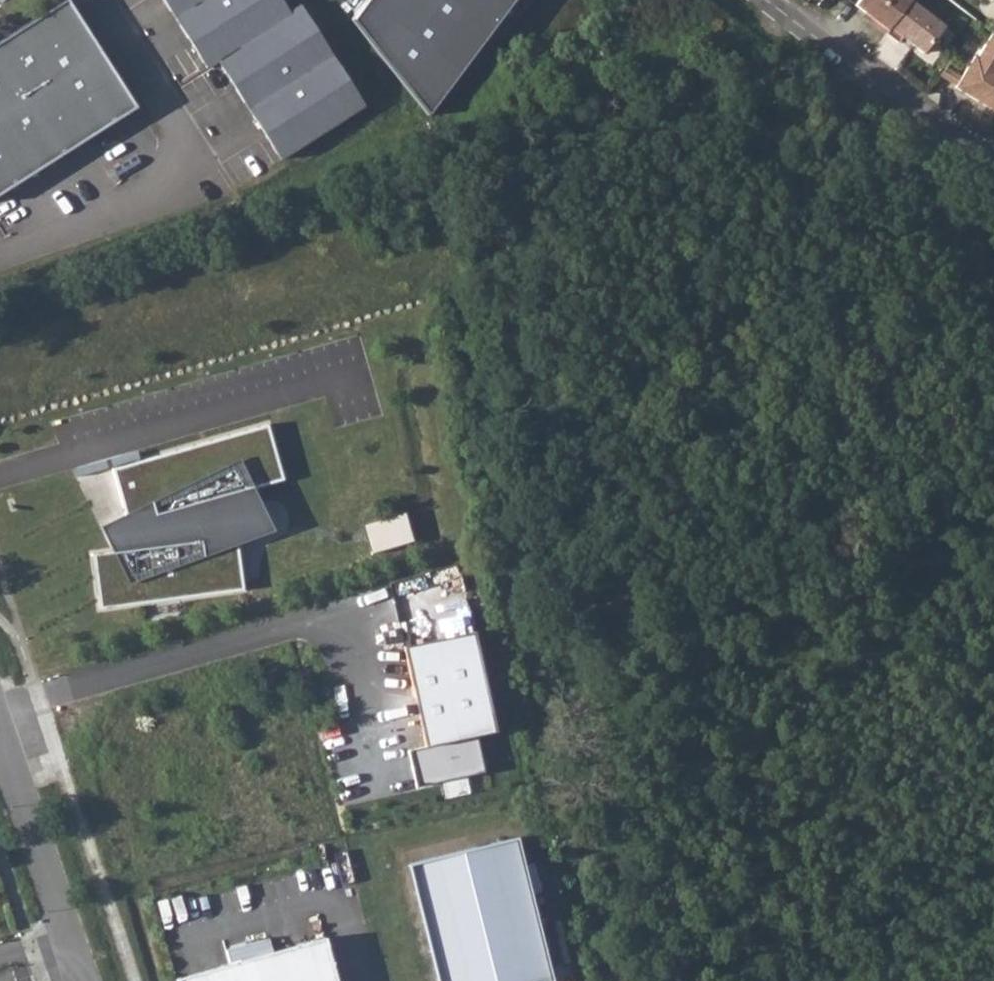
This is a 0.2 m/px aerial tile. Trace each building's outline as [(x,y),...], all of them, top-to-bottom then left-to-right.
[(0,41),(0,195),(138,107),(70,0),(64,0),(0,41)] [(281,0),(161,0),(205,69),(216,62),(281,159),(368,105),(299,4),(288,11),(281,0)] [(354,19),(428,117),(517,0),(368,0),(354,19)] [(886,33),(911,0),(859,0),(855,5),(874,19),(872,22),(886,33)] [(886,33),(898,43),(903,37),(924,53),(944,25),(912,0),(911,0),(886,33)] [(989,30),(959,90),(993,108),(993,33),(989,30)] [(268,424),(112,468),(127,520),(110,529),(120,549),(92,553),(100,608),(244,589),(237,536),(264,526),(247,490),(284,479),(268,424)] [(502,733),(478,630),(405,647),(430,750),(410,754),(418,787),(487,771),(480,739),(502,733)] [(518,838),(412,864),(441,980),(554,980),(518,838)] [(177,979),(178,980),(337,980),(325,938),(177,979)]
